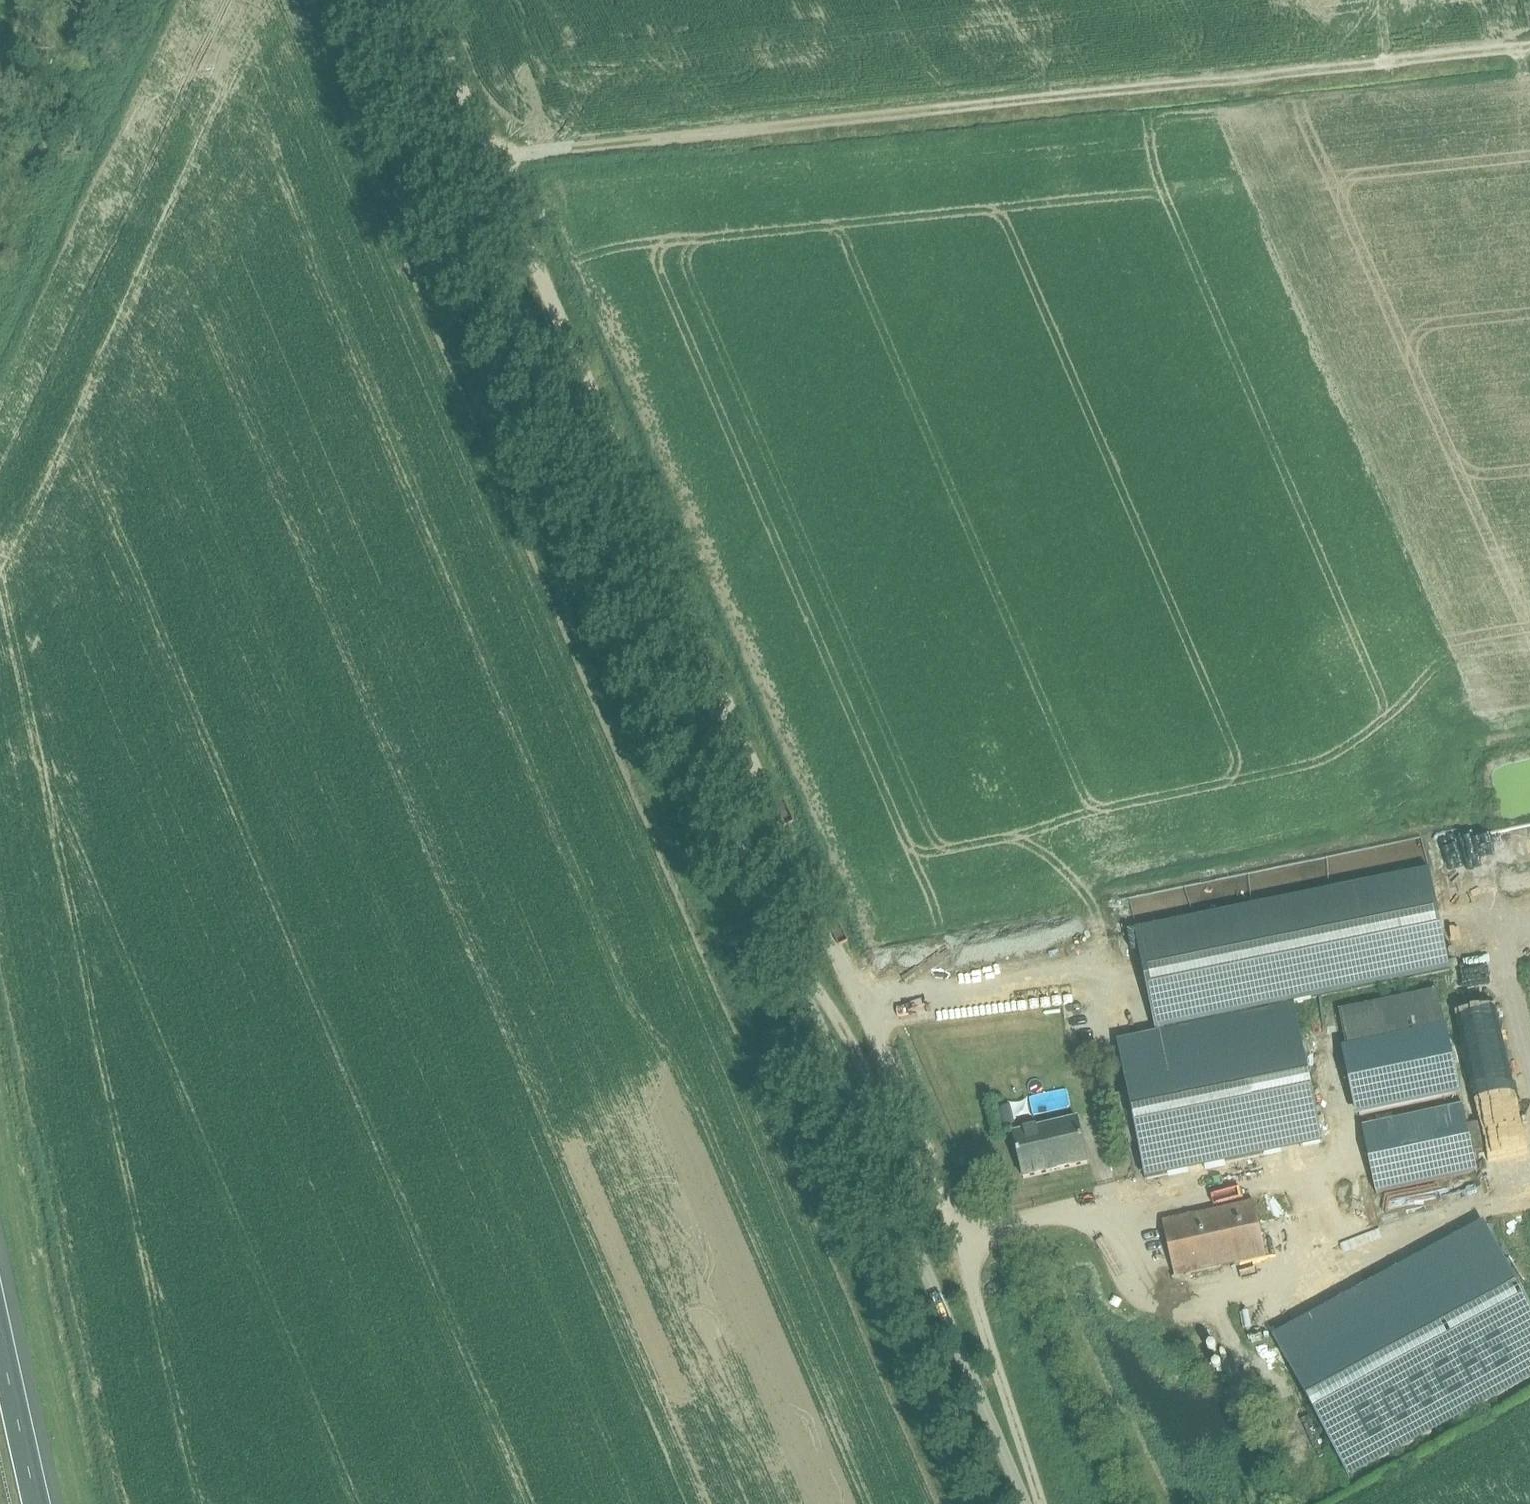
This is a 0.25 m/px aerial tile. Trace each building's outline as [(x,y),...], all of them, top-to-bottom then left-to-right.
[(1438,831),(1438,856),(1465,856),(1465,830),(1438,831)] [(1464,886),(1514,884),(1513,867),(1463,869),(1464,886)] [(1429,871),(1136,931),(1156,1031),(1294,1003),(1450,971),(1429,871)] [(1323,1144),(1294,1003),(1157,1034),(1157,1035),(1117,1043),(1128,1094),(1138,1142),(1146,1180),(1323,1144)] [(1447,1026),(1342,1048),(1356,1118),(1461,1095),(1447,1026)] [(1015,1089),(984,1092),(986,1117),(1018,1113),(1015,1089)] [(1125,1145),(1138,1142),(1128,1094),(1115,1096),(1125,1145)] [(1376,1195),(1477,1173),(1473,1153),(1483,1151),(1477,1124),(1466,1127),(1461,1105),(1361,1127),(1376,1195)] [(1011,1117),(995,1121),(998,1133),(1014,1129),(1011,1117)] [(1024,1179),(1043,1174),(1088,1164),(1078,1120),(1013,1135),(1024,1179)] [(1287,1171),(1150,1200),(1170,1298),(1307,1269),(1287,1171)] [(1272,1337),(1349,1478),(1529,1380),(1529,1308),(1484,1222),(1272,1337)]
